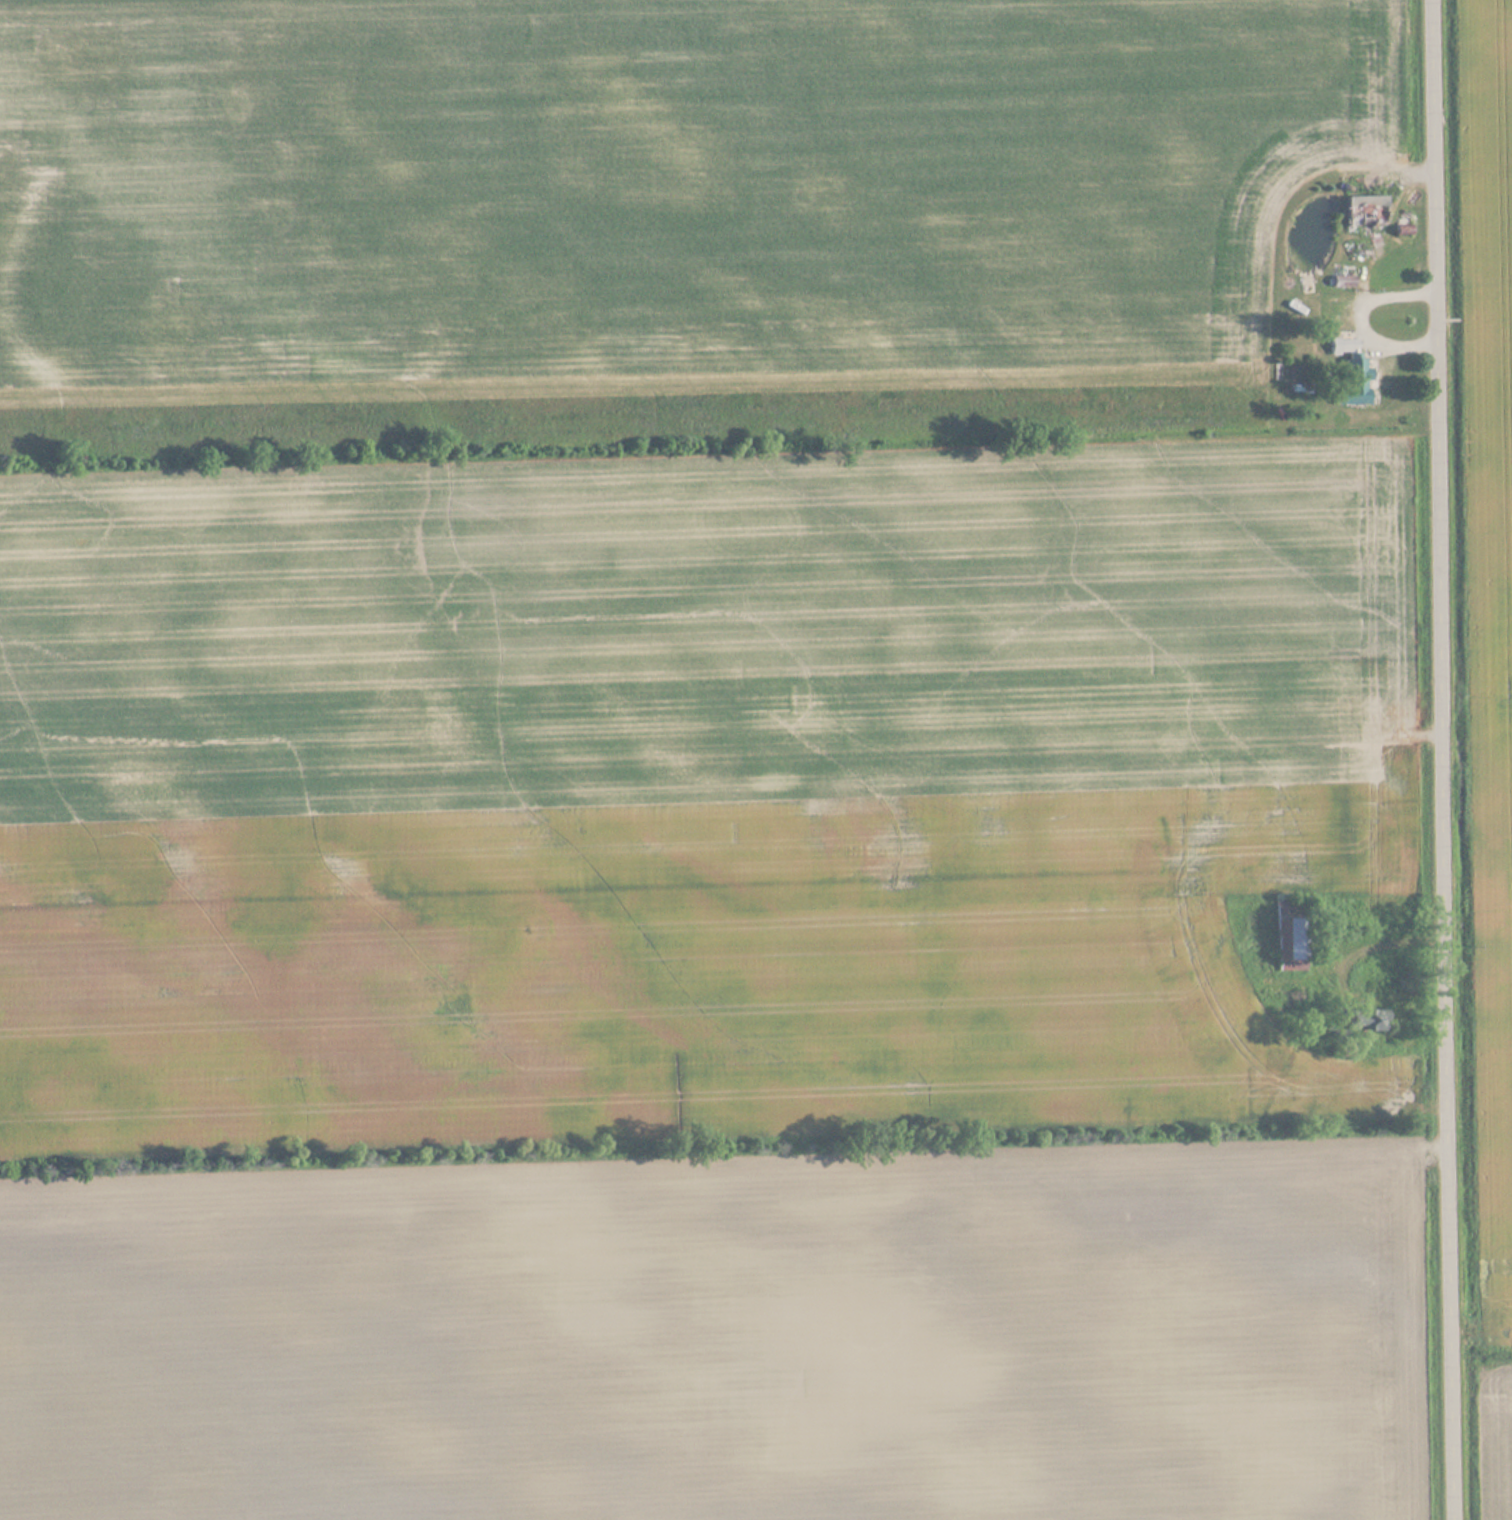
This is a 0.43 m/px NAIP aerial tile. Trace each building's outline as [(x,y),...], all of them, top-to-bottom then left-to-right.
[(1387,227),(1387,200),(1346,200),(1346,226),(1387,227)] [(1367,360),(1335,360),(1335,404),(1367,404),(1367,360)] [(1301,962),(1301,920),(1276,920),(1276,970),(1285,970),(1285,962),(1301,962)] [(1386,1032),(1386,1012),(1352,1012),(1352,1032),(1386,1032)]
